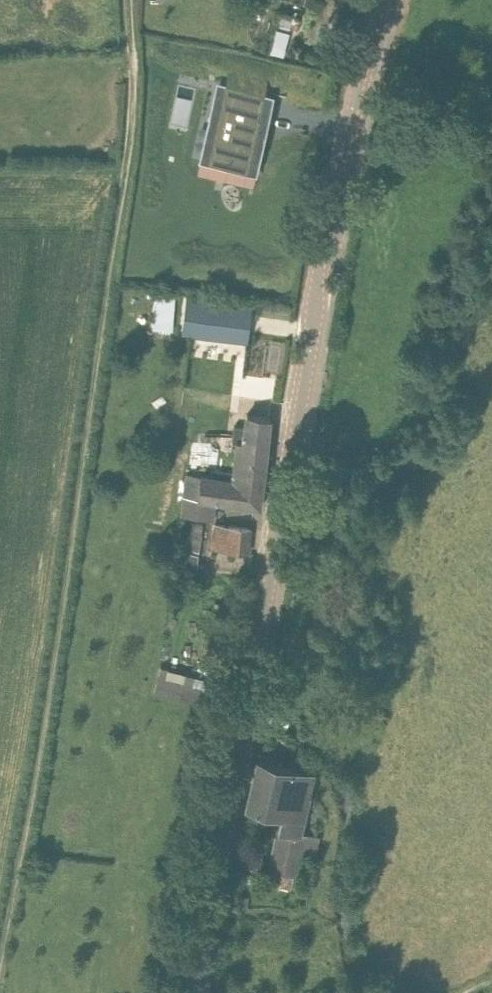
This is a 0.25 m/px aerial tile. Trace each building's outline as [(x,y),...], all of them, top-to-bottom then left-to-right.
[(289,29),(275,26),(269,52),(283,55),(289,29)] [(218,82),(200,162),(257,174),(274,95),(218,82)] [(184,296),(180,333),(190,334),(246,340),(250,303),(184,296)] [(156,300),(156,327),(175,327),(176,300),(156,300)] [(234,472),(264,475),(271,417),(247,413),(246,427),(235,425),(233,441),(237,441),(234,472)] [(223,477),(225,471),(212,470),(211,477),(199,475),(197,500),(182,498),(180,517),(213,521),(216,502),(225,503),(226,494),(230,494),(231,483),(227,483),(228,478),(223,477)] [(234,472),(225,471),(223,477),(228,478),(227,483),(231,483),(230,494),(226,494),(225,503),(261,507),(264,475),(234,472)] [(182,498),(197,500),(199,475),(184,474),(182,498)] [(203,523),(190,522),(186,552),(183,551),(183,558),(198,561),(203,523)] [(215,525),(213,549),(248,553),(251,529),(215,525)] [(213,611),(223,613),(225,605),(215,603),(213,611)] [(203,705),(208,687),(159,676),(154,694),(203,705)] [(308,794),(313,772),(257,758),(246,805),(282,813),(269,868),(273,869),(269,886),(279,888),(280,885),(290,887),(293,874),(296,875),(302,852),(314,855),(319,836),(306,833),(301,832),(310,794),(308,794)] [(249,896),(235,894),(234,906),(248,908),(249,896)]
